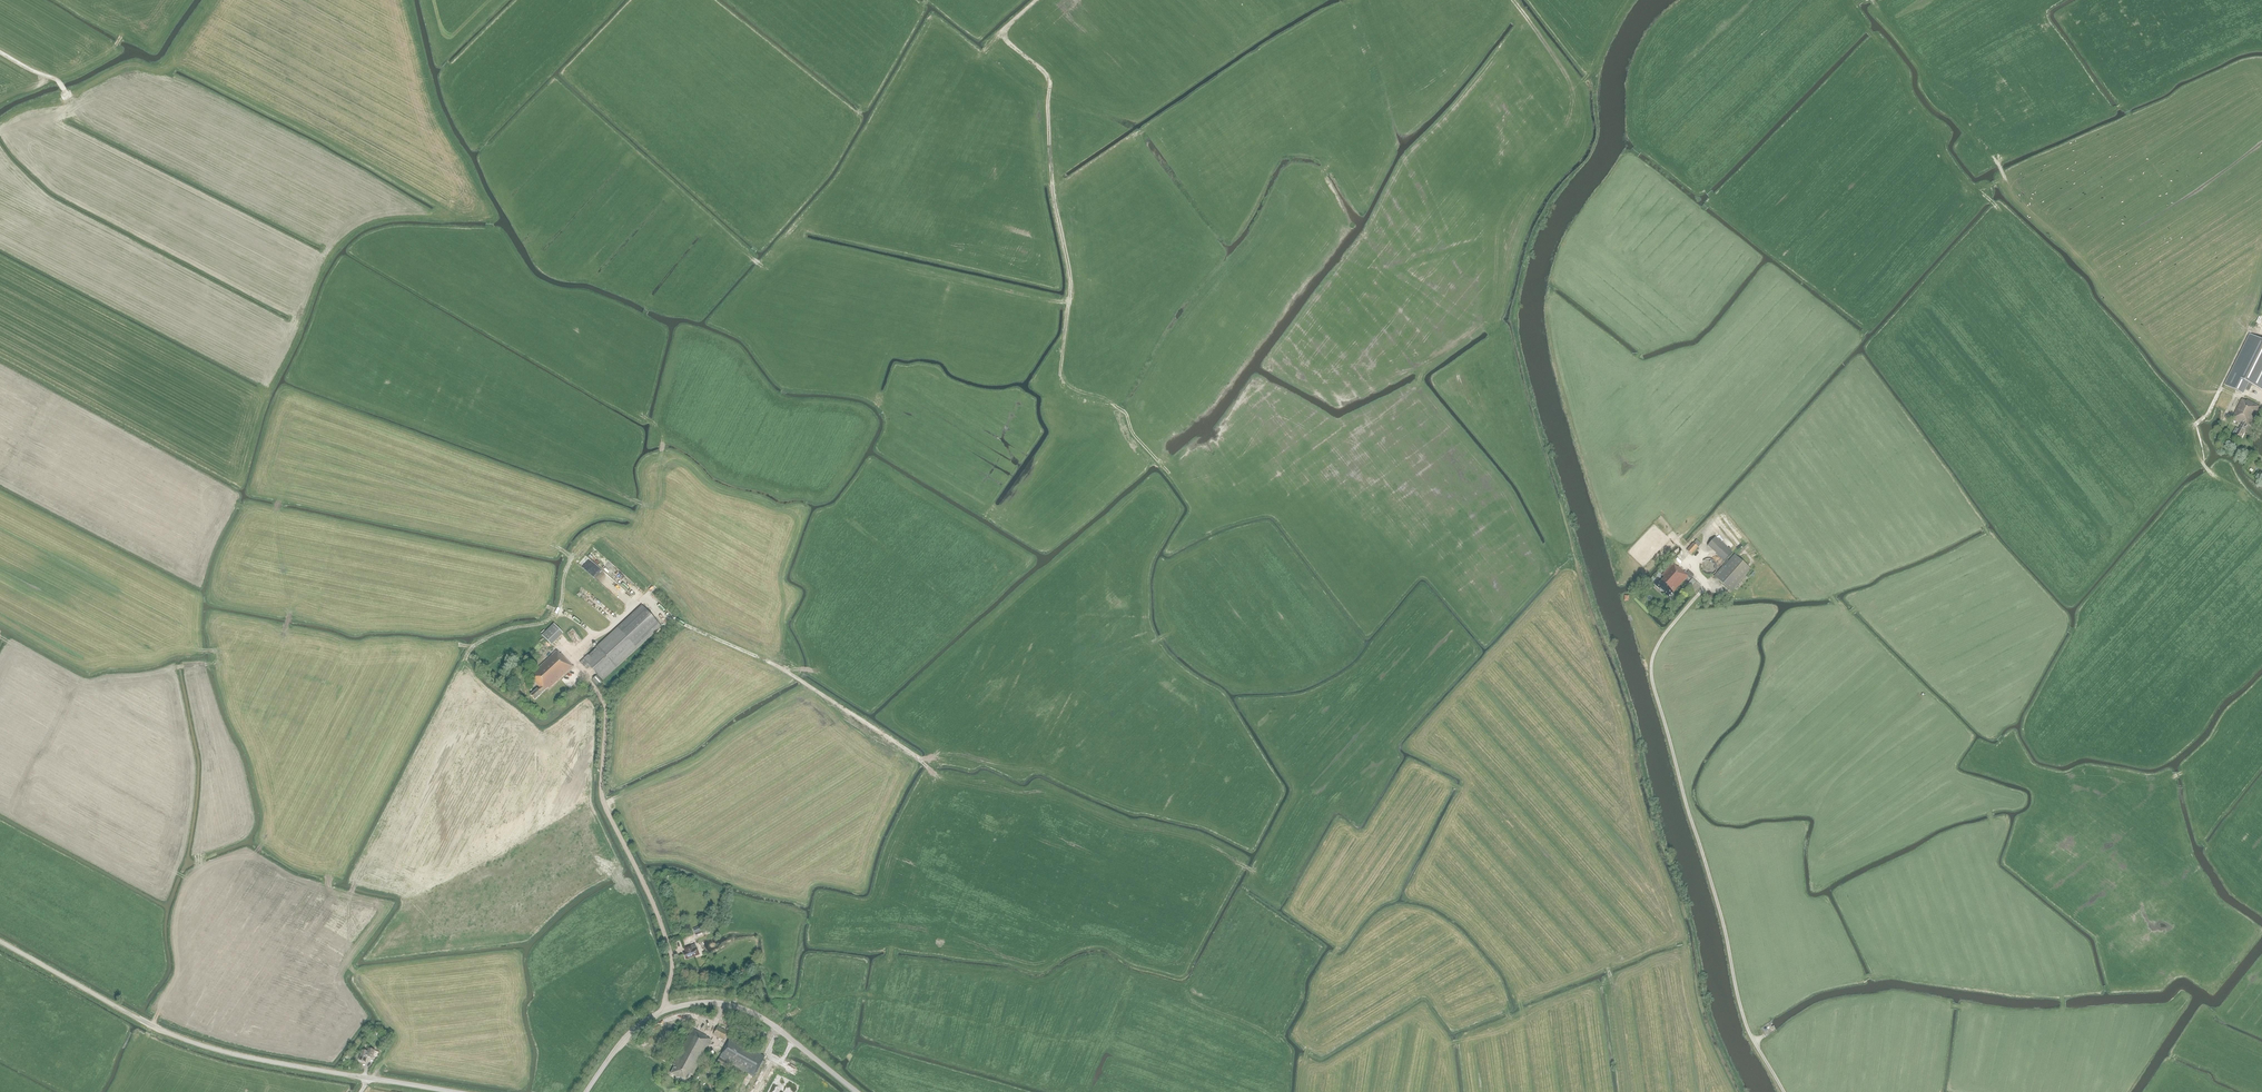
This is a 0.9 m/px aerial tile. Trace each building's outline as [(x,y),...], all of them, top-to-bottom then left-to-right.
[(2241,393),(2244,388),(2247,382),(2255,386),(2261,390),(2261,341),(2261,340),(2251,335),(2238,360),(2225,385),(2233,389),(2241,393)] [(2241,424),(2235,435),(2241,438),(2248,425),(2250,425),(2259,406),(2247,400),(2246,402),(2242,399),(2231,419),(2241,424)] [(1708,546),(1725,561),(1732,552),(1715,537),(1708,546)] [(1691,555),(1698,547),(1693,543),(1687,551),(1691,555)] [(594,547),(580,561),(591,572),(595,567),(594,566),(596,564),(593,561),(600,553),(594,547)] [(1731,592),(1751,569),(1734,554),(1723,567),(1722,566),(1713,576),(1731,592)] [(1714,559),(1704,560),(1705,571),(1715,570),(1714,559)] [(1658,578),(1653,583),(1668,597),(1687,576),(1691,579),(1694,575),(1688,571),(1686,574),(1677,566),(1677,567),(1673,564),(1659,579),(1658,578)] [(1695,593),(1701,586),(1692,578),(1686,585),(1695,593)] [(642,605),(618,627),(583,659),(580,662),(586,669),(590,666),(603,680),(637,648),(662,626),(642,605)] [(542,636),(551,645),(563,633),(554,624),(542,636)] [(549,688),(572,666),(561,654),(560,655),(556,651),(529,676),(539,687),(537,689),(530,695),(535,700),(542,693),(541,693),(548,687),(549,688)] [(576,675),(579,672),(575,667),(565,676),(573,685),(579,679),(576,675)] [(597,675),(593,679),(598,686),(603,681),(597,675)] [(565,677),(562,679),(570,688),(573,685),(565,677)] [(699,955),(695,944),(684,948),(685,951),(686,954),(684,955),(685,959),(695,956),(699,955)] [(723,1040),(727,1032),(718,1026),(713,1034),(723,1040)] [(667,1028),(662,1037),(669,1040),(674,1032),(667,1028)] [(706,1037),(707,1036),(692,1029),(673,1065),(675,1066),(671,1074),(686,1082),(691,1074),(693,1075),(711,1040),(706,1037)] [(765,1056),(730,1038),(717,1063),(729,1069),(731,1065),(754,1077),(765,1056)] [(378,1052),(379,1050),(375,1048),(374,1050),(370,1049),(369,1052),(362,1050),(359,1060),(365,1062),(367,1057),(372,1058),(374,1050),(378,1052)] [(784,1063),(782,1068),(795,1074),(797,1069),(784,1063)] [(740,1083),(734,1081),(732,1087),(738,1089),(740,1083)]
